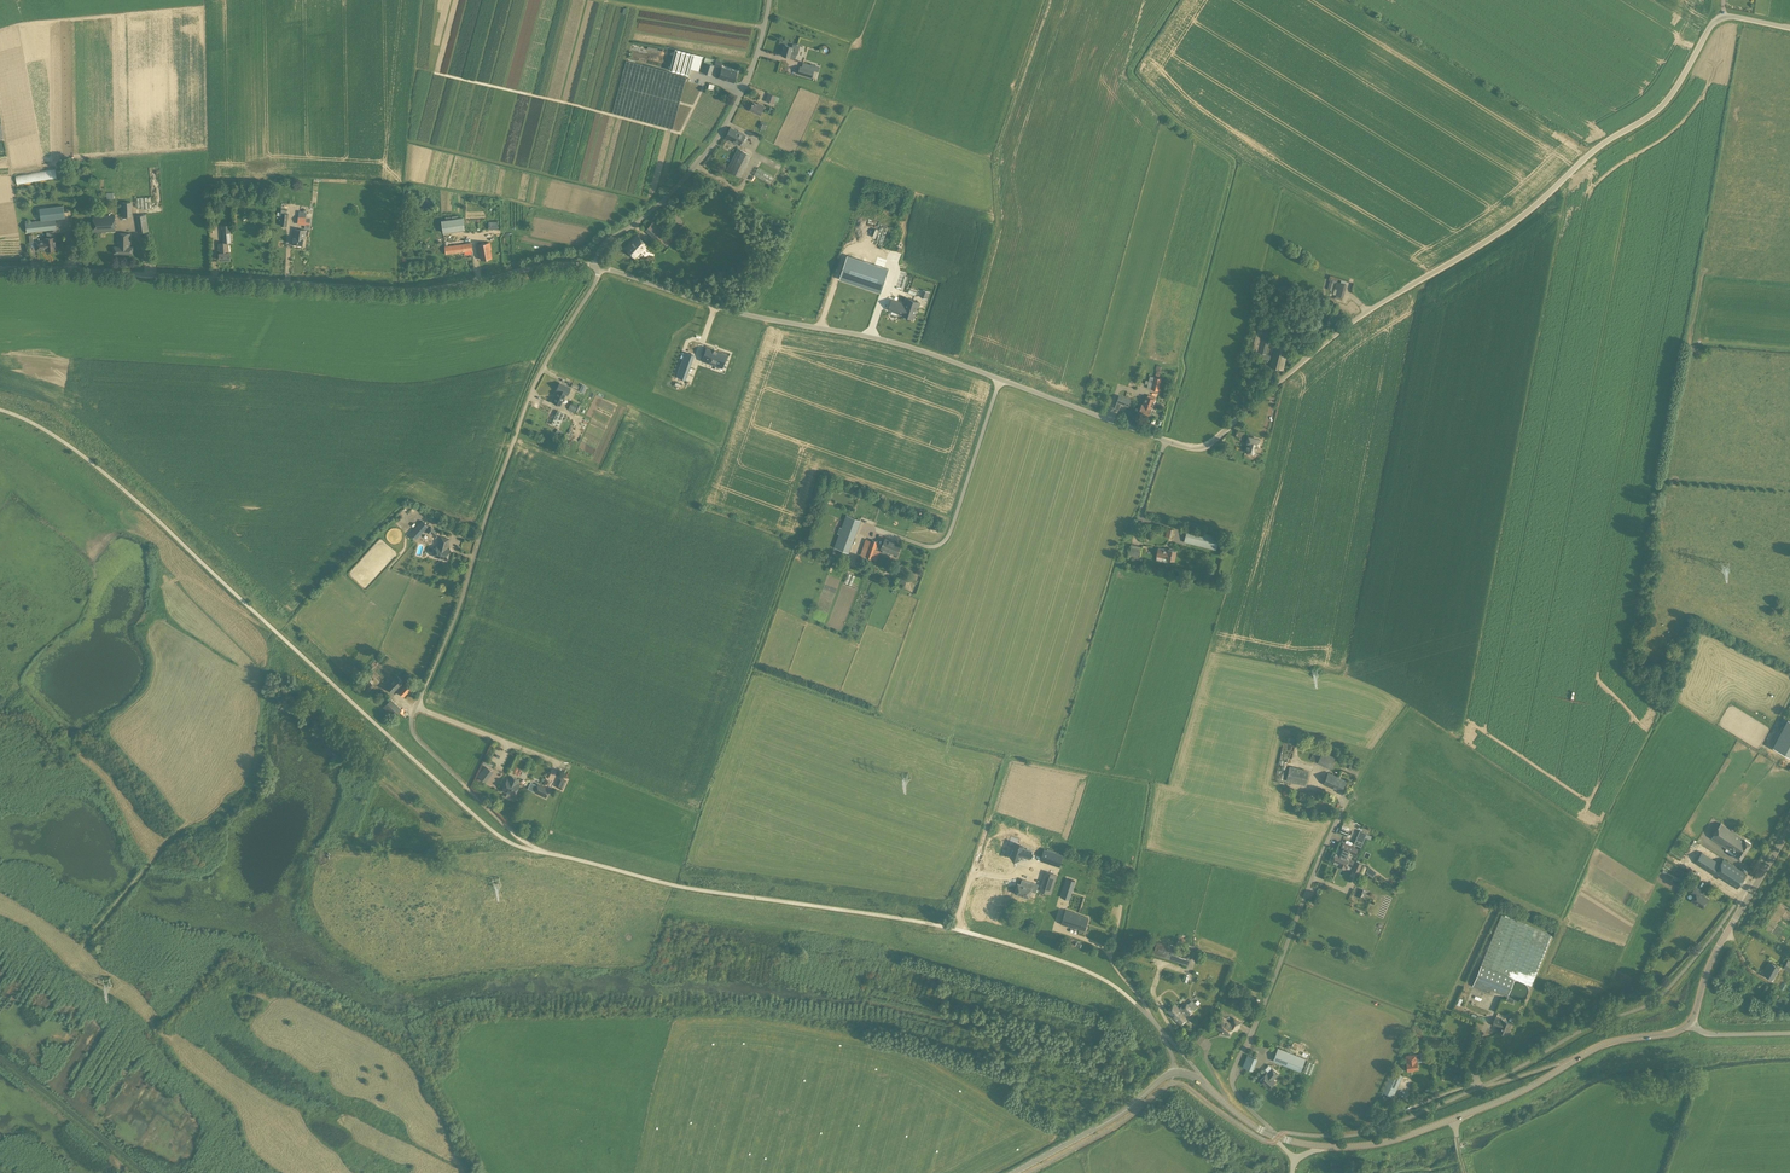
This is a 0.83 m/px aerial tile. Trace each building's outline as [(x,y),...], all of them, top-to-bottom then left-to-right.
[(790,57),(794,58),(798,45),(793,44),(792,46),(784,44),(781,55),(790,57)] [(675,48),(669,70),(688,75),(691,64),(694,53),(675,48)] [(633,52),(631,58),(656,65),(658,59),(633,52)] [(723,61),(715,59),(713,64),(714,64),(714,66),(721,68),(723,61)] [(672,129),(686,76),(626,60),(612,113),(672,129)] [(699,71),(711,74),(714,66),(714,64),(713,64),(702,61),(699,71)] [(813,69),(799,65),(797,72),(811,76),(813,69)] [(721,68),(718,77),(734,82),(737,71),(722,67),(721,68)] [(765,101),(773,104),(774,101),(778,102),(780,97),(776,96),(768,93),(765,101)] [(760,115),(764,106),(760,104),(760,105),(753,102),(752,104),(751,104),(752,105),(749,110),(760,115)] [(761,129),(763,130),(763,129),(765,130),(768,124),(761,121),(758,127),(761,128),(761,129)] [(739,145),(745,134),(730,127),(724,139),(727,140),(727,139),(739,145)] [(740,177),(752,155),(737,148),(726,170),(740,177)] [(754,175),(770,184),(774,177),(758,168),(754,175)] [(56,177),(55,169),(16,175),(17,184),(56,177)] [(151,197),(135,198),(136,207),(140,207),(140,209),(152,208),(151,197)] [(120,216),(132,216),(131,202),(120,202),(120,216)] [(25,222),(27,232),(57,228),(56,218),(65,217),(63,205),(39,208),(41,220),(25,222)] [(115,214),(93,215),(93,232),(115,231),(115,214)] [(149,231),(146,214),(136,216),(139,233),(149,231)] [(298,216),(297,224),(298,224),(305,225),(306,217),(298,216)] [(443,232),(465,229),(463,217),(441,220),(443,232)] [(664,247),(672,239),(669,236),(668,236),(662,231),(663,230),(652,221),(645,229),(655,238),(664,247)] [(306,229),(294,228),(292,243),(302,244),(303,238),(305,239),(306,229)] [(45,238),(45,240),(46,249),(46,251),(56,249),(55,237),(54,237),(54,231),(47,232),(47,235),(49,235),(50,237),(45,238)] [(133,253),(133,246),(129,246),(129,244),(130,244),(131,233),(118,233),(117,246),(114,246),(113,253),(133,253)] [(634,258),(647,245),(637,235),(625,248),(634,258)] [(45,240),(35,241),(36,250),(46,249),(45,240)] [(219,260),(230,259),(230,252),(229,252),(229,242),(218,243),(219,252),(219,260)] [(481,259),(491,257),(490,249),(491,248),(489,242),(477,244),(479,251),(481,259)] [(471,243),(463,244),(464,252),(473,251),(471,243)] [(445,246),(446,254),(453,253),(452,245),(445,246)] [(848,255),(840,279),(881,292),(888,269),(848,255)] [(1343,296),(1346,284),(1337,282),(1338,279),(1331,277),(1331,280),(1336,282),(1333,294),(1343,296)] [(922,288),(919,296),(927,299),(930,291),(922,288)] [(903,314),(903,315),(913,318),(917,306),(918,307),(920,302),(918,302),(919,301),(908,298),(906,304),(903,314)] [(892,300),(888,309),(903,314),(906,304),(892,300)] [(1291,312),(1292,304),(1285,302),(1283,310),(1291,312)] [(1257,357),(1270,360),(1271,355),(1266,353),(1272,329),(1264,327),(1265,323),(1255,320),(1247,349),(1258,352),(1257,357)] [(1282,343),(1284,333),(1278,331),(1275,341),(1282,343)] [(706,347),(702,360),(709,363),(709,360),(715,362),(714,365),(718,366),(719,364),(723,365),(726,355),(716,351),(716,350),(713,349),(713,350),(706,347)] [(1270,366),(1283,369),(1288,350),(1275,347),(1270,366)] [(685,351),(676,376),(685,379),(687,371),(680,369),(684,359),(691,361),(693,354),(685,351)] [(1159,391),(1162,378),(1159,378),(1162,366),(1157,365),(1156,370),(1157,370),(1155,377),(1150,376),(1149,381),(1146,380),(1145,383),(1148,384),(1147,388),(1159,391)] [(570,387),(559,382),(556,390),(557,390),(552,402),(560,405),(565,394),(567,395),(570,387)] [(1143,402),(1152,406),(1155,398),(1147,394),(1145,399),(1144,399),(1143,402)] [(1117,402),(1129,406),(1131,399),(1119,395),(1117,402)] [(568,409),(575,412),(578,405),(571,402),(568,409)] [(1139,410),(1149,414),(1152,406),(1143,402),(1143,403),(1141,403),(1139,410)] [(558,426),(565,413),(557,410),(551,423),(558,426)] [(1240,437),(1240,439),(1242,439),(1244,433),(1236,431),(1235,436),(1240,437)] [(1260,441),(1249,437),(1247,443),(1248,443),(1245,452),(1255,455),(1258,446),(1259,446),(1260,441)] [(848,551),(861,519),(847,514),(835,546),(848,551)] [(422,520),(410,534),(416,540),(428,526),(422,520)] [(1184,542),(1216,549),(1219,537),(1187,529),(1184,542)] [(446,549),(449,539),(441,536),(438,546),(436,546),(436,548),(435,548),(434,548),(432,553),(433,554),(434,554),(434,556),(446,559),(449,549),(446,549)] [(897,555),(902,544),(885,538),(881,548),(897,555)] [(872,539),(866,556),(873,559),(874,553),(878,554),(879,550),(876,549),(878,541),(872,539)] [(1128,557),(1140,560),(1141,556),(1140,555),(1142,547),(1132,544),(1130,553),(1129,553),(1128,557)] [(1168,549),(1158,547),(1157,555),(1167,557),(1166,558),(1174,560),(1176,550),(1168,549)] [(844,582),(851,585),(855,576),(848,573),(844,582)] [(403,681),(397,675),(386,686),(392,692),(396,688),(398,691),(404,696),(412,688),(405,682),(403,684),(401,683),(403,681)] [(367,692),(374,685),(369,680),(362,686),(367,692)] [(391,699),(383,706),(394,717),(402,709),(391,699)] [(1771,750),(1789,759),(1789,720),(1787,719),(1771,750)] [(1284,742),(1275,781),(1282,783),(1287,765),(1288,765),(1288,763),(1287,762),(1291,744),(1284,742)] [(1311,759),(1318,762),(1317,763),(1330,768),(1331,767),(1333,768),(1334,765),(1332,764),(1336,757),(1322,751),(1318,749),(1316,753),(1313,752),(1311,759)] [(1286,781),(1306,785),(1309,770),(1290,766),(1286,781)] [(484,782),(492,773),(485,768),(478,777),(484,782)] [(1328,772),(1323,784),(1332,788),(1333,787),(1341,791),(1345,780),(1337,777),(1337,776),(1328,772)] [(506,795),(512,798),(513,795),(514,796),(519,784),(517,783),(519,779),(511,775),(509,779),(507,779),(501,791),(507,793),(506,795)] [(556,787),(562,790),(567,780),(560,777),(556,787)] [(527,789),(545,797),(549,789),(538,783),(537,785),(530,782),(527,789)] [(1711,837),(1735,853),(1734,855),(1740,859),(1751,843),(1744,838),(1721,823),(1711,837)] [(1339,833),(1347,835),(1349,828),(1340,826),(1339,833)] [(1367,833),(1360,830),(1354,843),(1361,846),(1367,833)] [(1335,852),(1331,861),(1336,863),(1336,864),(1338,865),(1337,866),(1338,866),(1340,859),(1343,860),(1345,856),(1349,858),(1349,857),(1351,853),(1354,847),(1343,842),(1340,849),(1338,853),(1335,852)] [(1025,848),(1016,845),(1012,858),(1021,861),(1022,857),(1030,860),(1032,853),(1025,850),(1025,848)] [(1064,857),(1045,851),(1042,861),(1060,867),(1064,857)] [(1695,863),(1714,875),(1714,874),(1737,889),(1747,873),(1723,858),(1720,863),(1702,851),(1695,863)] [(1340,859),(1338,866),(1345,869),(1346,868),(1348,863),(1354,865),(1352,870),(1359,872),(1363,863),(1356,860),(1356,861),(1350,859),(1350,858),(1349,857),(1349,858),(1345,856),(1343,860),(1340,859)] [(1366,872),(1373,877),(1376,873),(1369,867),(1366,872)] [(1058,875),(1047,872),(1041,891),(1052,894),(1058,875)] [(1038,893),(1040,885),(1024,880),(1022,885),(1020,884),(1017,893),(1017,894),(1030,898),(1031,898),(1033,891),(1037,893),(1038,893)] [(1065,883),(1061,897),(1066,898),(1067,894),(1070,895),(1073,885),(1065,883)] [(1695,886),(1691,892),(1695,895),(1691,900),(1702,907),(1708,898),(1701,894),(1699,892),(1700,890),(1695,886)] [(1066,909),(1061,923),(1074,927),(1074,926),(1085,930),(1088,918),(1078,914),(1078,913),(1066,909)] [(1531,985),(1552,934),(1501,914),(1472,985),(1489,992),(1491,988),(1507,995),(1514,978),(1531,985)] [(1170,943),(1158,939),(1153,953),(1183,962),(1188,964),(1191,956),(1195,957),(1198,947),(1194,946),(1188,944),(1186,951),(1175,947),(1169,945),(1170,943)] [(1767,969),(1766,969),(1764,974),(1772,979),(1779,967),(1771,962),(1767,969)] [(1519,998),(1520,998),(1522,998),(1523,998),(1524,997),(1525,996),(1526,995),(1527,993),(1528,992),(1528,991),(1528,989),(1528,988),(1527,986),(1526,985),(1526,984),(1525,983),(1524,983),(1523,982),(1521,982),(1519,982),(1518,982),(1517,982),(1516,983),(1515,983),(1514,984),(1513,985),(1512,986),(1512,987),(1511,989),(1511,991),(1512,992),(1512,993),(1513,995),(1514,996),(1515,997),(1517,998),(1518,998),(1519,998)] [(1180,1025),(1188,1017),(1187,1016),(1194,1009),(1188,1003),(1183,1008),(1181,1005),(1179,1007),(1175,1004),(1167,1011),(1180,1025)] [(1509,1026),(1511,1022),(1502,1019),(1501,1019),(1495,1017),(1493,1024),(1499,1027),(1497,1030),(1500,1031),(1500,1032),(1503,1033),(1504,1033),(1506,1034),(1508,1030),(1509,1030),(1510,1027),(1509,1026)] [(1234,1018),(1231,1023),(1223,1018),(1217,1027),(1229,1034),(1233,1027),(1237,1029),(1241,1022),(1234,1018)] [(1278,1048),(1273,1060),(1300,1071),(1305,1059),(1278,1048)] [(1257,1058),(1248,1055),(1243,1066),(1252,1070),(1257,1058)] [(1414,1070),(1414,1069),(1418,1068),(1416,1055),(1406,1056),(1408,1071),(1414,1070)] [(1314,1064),(1307,1061),(1303,1071),(1310,1074),(1314,1064)] [(1260,1080),(1269,1088),(1276,1081),(1274,1079),(1279,1073),(1273,1068),(1268,1073),(1267,1072),(1260,1080)] [(1382,1092),(1394,1096),(1403,1075),(1391,1070),(1382,1092)]
